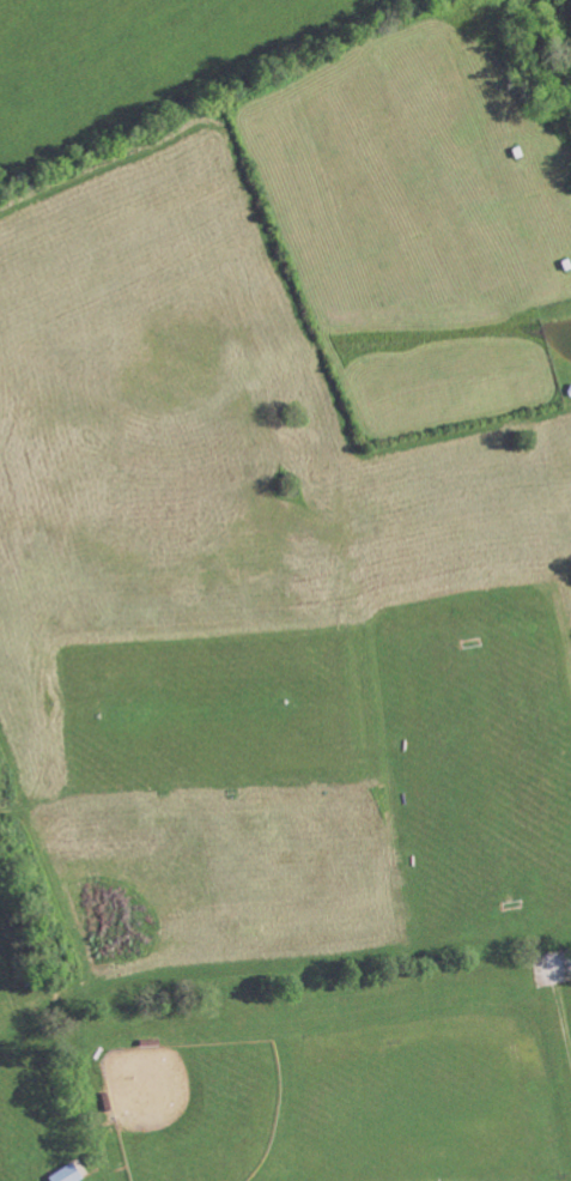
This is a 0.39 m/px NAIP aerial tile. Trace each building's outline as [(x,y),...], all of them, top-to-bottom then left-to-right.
[(80,1177),(74,1180),(50,1180),(47,1176),(71,1162),(80,1177)]
